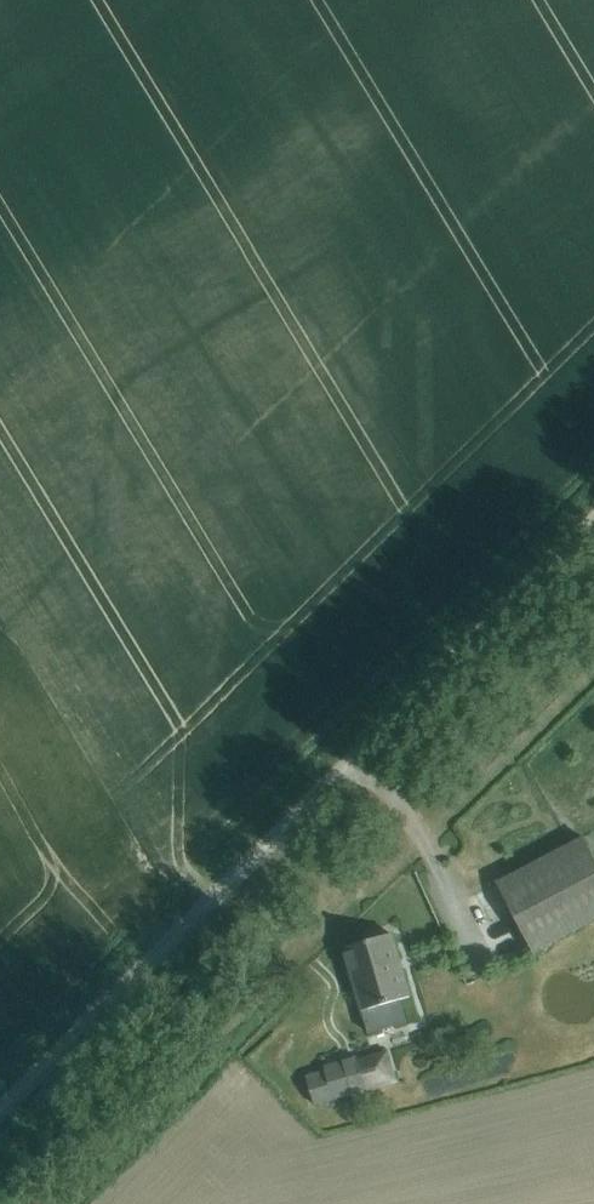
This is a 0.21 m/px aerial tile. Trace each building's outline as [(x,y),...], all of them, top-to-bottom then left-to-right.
[(534,952),(593,921),(593,857),(584,838),(498,883),(534,952)] [(468,902),(455,899),(451,918),(464,921),(468,902)] [(400,999),(410,997),(392,935),(346,949),(369,1027),(405,1016),(400,999)] [(483,968),(481,944),(468,945),(471,969),(483,968)] [(317,1075),(324,1099),(343,1093),(336,1070),(317,1075)]
